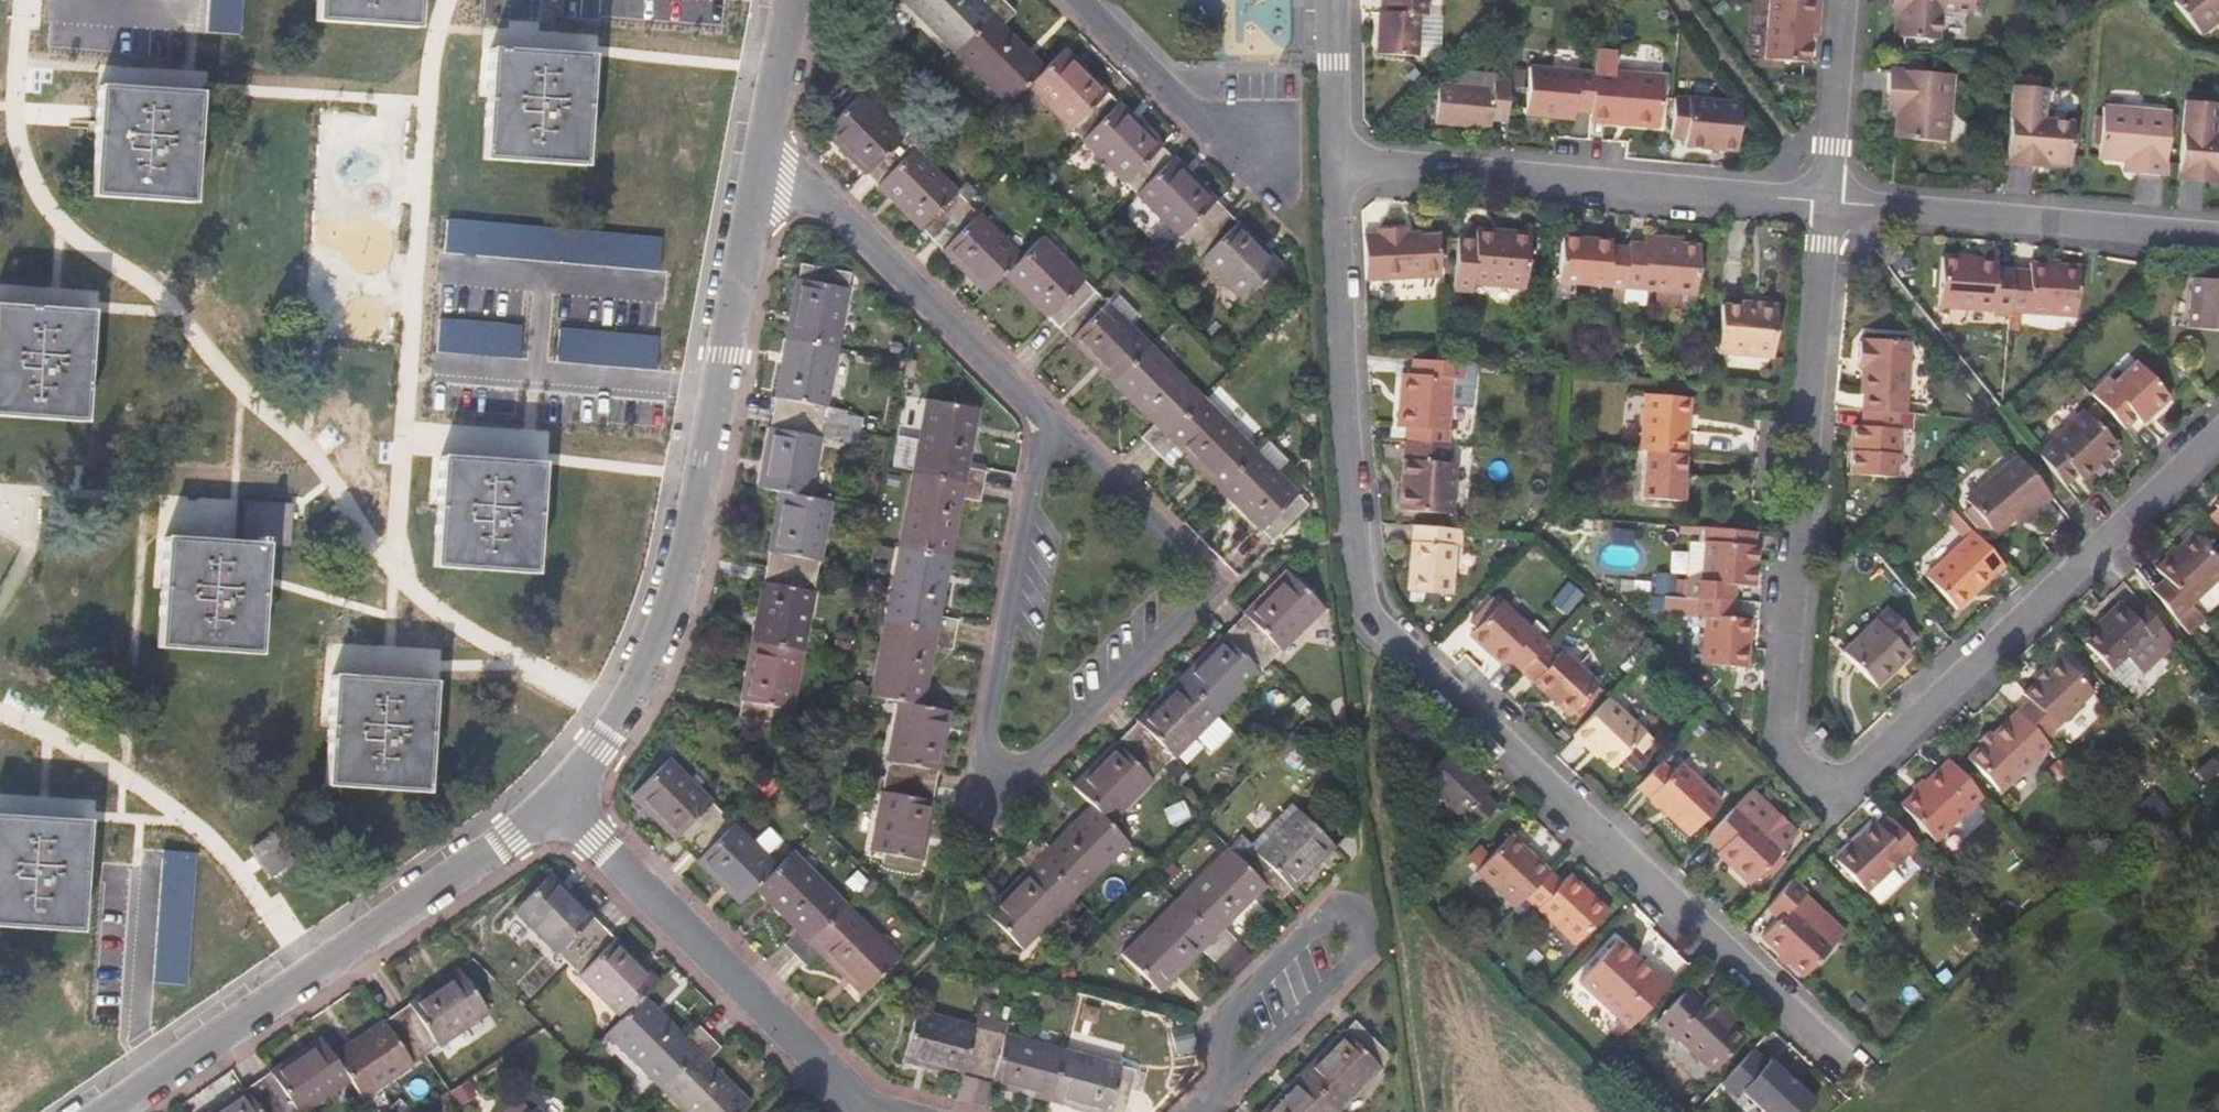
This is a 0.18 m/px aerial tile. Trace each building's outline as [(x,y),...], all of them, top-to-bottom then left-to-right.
[(209,34),(245,36),(247,0),(212,0),(209,34)] [(314,19),(413,25),(414,0),(315,0),(314,19)] [(995,0),(900,0),(948,47),(995,0)] [(1001,0),(995,0),(948,47),(1002,100),(1021,81),(1038,64),(995,21),(1009,8),(1001,0)] [(1425,15),(1425,0),(1387,0),(1386,13),(1377,13),(1377,55),(1416,57),(1417,52),(1418,15),(1425,15)] [(1818,16),(1818,8),(1819,0),(1769,0),(1764,56),(1806,60),(1808,32),(1812,32),(1813,16),(1818,16)] [(1970,0),(1891,0),(1890,12),(1893,13),(1891,35),(1903,36),(1933,39),(1937,7),(1969,10),(1970,0)] [(2199,32),(2218,16),(2218,0),(2173,0),(2199,32)] [(1435,15),(1425,15),(1418,15),(1417,52),(1433,53),(1435,15)] [(1058,43),(1038,64),(1020,82),(1074,136),(1113,97),(1058,43)] [(587,54),(540,51),(488,48),(481,155),(580,160),(587,54)] [(1896,98),(1896,110),(1894,136),(1945,140),(1951,73),(1902,68),(1888,68),(1885,98),(1896,98)] [(1574,110),(1591,112),(1595,76),(1532,70),(1528,117),(1573,121),(1574,110)] [(1663,82),(1595,76),(1591,112),(1608,113),(1607,120),(1659,126),(1663,82)] [(1492,121),(1508,122),(1512,82),(1496,80),(1495,89),(1440,84),(1437,123),(1491,129),(1492,121)] [(195,92),(131,88),(96,85),(91,195),(189,200),(195,92)] [(2043,89),(2013,86),(2006,163),(2038,166),(2048,167),(2050,165),(2069,167),(2071,155),(2074,124),(2041,120),(2043,89)] [(870,182),(907,145),(853,91),(815,128),(870,182)] [(1167,151),(1113,97),(1074,136),(1129,190),(1167,151)] [(1740,152),(1743,106),(1742,104),(1675,98),(1672,139),(1687,141),(1686,148),(1740,152)] [(1896,98),(1885,98),(1885,109),(1896,110),(1896,98)] [(2184,103),(2178,164),(2178,179),(2209,182),(2218,183),(2218,138),(2214,138),(2215,105),(2184,103)] [(2137,160),(2135,173),(2142,173),(2164,175),(2166,163),(2167,163),(2171,112),(2103,106),(2098,157),(2123,159),(2137,160)] [(1591,119),(1607,120),(1608,113),(1591,112),(1591,119)] [(924,236),(961,199),(907,145),(870,182),(924,236)] [(1222,205),(1167,151),(1129,190),(1183,244),(1222,205)] [(2137,160),(2123,159),(2122,171),(2135,173),(2137,160)] [(999,269),(1016,252),(961,199),(924,236),(978,289),(999,269)] [(1275,259),(1222,205),(1183,244),(1237,297),(1275,259)] [(660,272),(663,239),(448,221),(446,254),(660,272)] [(1377,230),(1364,230),(1366,275),(1366,276),(1437,272),(1434,232),(1402,234),(1402,224),(1376,226),(1377,230)] [(1474,237),(1458,236),(1453,290),(1469,291),(1471,283),(1522,287),(1527,234),(1475,230),(1474,237)] [(1053,323),(1089,287),(1036,232),(1016,252),(999,269),(1053,323)] [(1554,280),(1625,286),(1628,247),(1608,246),(1609,240),(1558,235),(1554,280)] [(1697,244),(1676,242),(1657,241),(1658,236),(1641,235),(1641,243),(1629,242),(1628,247),(1625,286),(1652,289),(1692,292),(1697,244)] [(1941,254),(1938,287),(1936,303),(1951,304),(1992,307),(1991,313),(2007,314),(2008,309),(2011,269),(1995,268),(1995,259),(1941,254)] [(781,335),(831,344),(845,269),(795,260),(781,335)] [(2028,270),(2011,269),(2008,309),(2074,315),(2078,266),(2028,262),(2028,270)] [(2199,267),(2196,319),(2218,321),(2218,269),(2199,267)] [(1108,377),(1143,340),(1089,287),(1053,323),(1108,377)] [(1692,292),(1652,289),(1651,304),(1691,307),(1692,292)] [(1724,305),(1719,351),(1774,356),(1778,304),(1755,302),(1755,307),(1724,305)] [(33,310),(0,308),(0,414),(85,419),(92,313),(33,310)] [(521,358),(524,324),(438,318),(436,352),(521,358)] [(657,369),(660,336),(561,329),(558,362),(657,369)] [(818,418),(831,344),(781,335),(767,409),(818,418)] [(1147,443),(1197,393),(1143,340),(1108,377),(1149,418),(1136,433),(1147,443)] [(1869,369),(1868,377),(1867,394),(1863,394),(1862,410),(1863,410),(1900,413),(1908,414),(1912,351),(1869,347),(1869,351),(1862,351),(1861,368),(1869,369)] [(1465,380),(1467,364),(1447,362),(1414,359),(1413,376),(1402,376),(1397,428),(1448,432),(1453,380),(1465,380)] [(2109,380),(2092,396),(2124,430),(2135,419),(2141,425),(2169,398),(2138,365),(2115,386),(2109,380)] [(1861,377),(1868,377),(1869,369),(1861,368),(1861,377)] [(1214,482),(1250,446),(1197,393),(1147,443),(1158,454),(1172,440),(1214,482)] [(921,395),(908,469),(978,482),(981,467),(961,464),(972,404),(921,395)] [(1646,400),(1642,451),(1647,452),(1686,455),(1691,404),(1646,400)] [(804,493),(818,418),(767,409),(754,484),(775,488),(804,493)] [(1899,428),(1900,413),(1863,410),(1861,426),(1854,425),(1851,474),(1899,478),(1902,429),(1899,428)] [(2085,410),(2039,453),(2066,485),(2079,472),(2085,479),(2086,478),(2120,445),(2085,410)] [(1447,462),(1447,446),(1402,442),(1397,509),(1451,513),(1454,462),(1447,462)] [(1304,499),(1250,446),(1214,482),(1268,535),(1304,499)] [(1682,502),(1686,455),(1647,452),(1643,499),(1682,502)] [(540,462),(481,458),(440,455),(432,564),(533,570),(540,462)] [(1998,539),(2016,522),(2035,504),(2041,510),(2053,499),(2011,455),(1963,502),(1998,539)] [(975,497),(978,482),(908,469),(895,544),(945,553),(956,494),(975,497)] [(812,572),(826,497),(804,493),(775,488),(762,563),(812,572)] [(217,540),(165,537),(157,646),(256,652),(264,543),(290,545),(292,500),(247,497),(244,541),(217,540)] [(2022,528),(2041,510),(2035,504),(2016,522),(2022,528)] [(2216,508),(2206,518),(2218,532),(2218,511),(2216,508)] [(1461,546),(1462,529),(1412,525),(1406,591),(1450,595),(1454,545),(1461,546)] [(1702,583),(1688,582),(1687,598),(1733,602),(1735,586),(1754,587),(1757,547),(1754,547),(1756,532),(1692,527),(1691,543),(1705,543),(1702,583)] [(1956,609),(2004,564),(1972,531),(1924,576),(1956,609)] [(2148,586),(2170,614),(2218,574),(2218,564),(2192,532),(2152,564),(2161,574),(2148,586)] [(1705,543),(1691,543),(1688,582),(1702,583),(1705,543)] [(934,612),(945,553),(895,544),(881,618),(951,631),(954,615),(934,612)] [(798,647),(812,572),(762,563),(748,638),(798,647)] [(1319,601),(1283,566),(1229,620),(1265,656),(1319,601)] [(1750,622),(1732,621),(1733,602),(1687,598),(1665,596),(1663,614),(1706,617),(1703,665),(1747,669),(1750,622)] [(1507,659),(1520,670),(1546,642),(1549,638),(1503,597),(1469,634),(1490,654),(1497,648),(1507,659)] [(2151,639),(2162,628),(2137,603),(2127,613),(2117,603),(2102,617),(2106,622),(2083,643),(2107,669),(2145,634),(2151,639)] [(1892,613),(1879,624),(1901,648),(1914,637),(1892,613)] [(948,646),(951,631),(881,618),(868,692),(894,697),(918,701),(929,642),(948,646)] [(1873,686),(1895,666),(1892,662),(1904,651),(1901,648),(1879,624),(1874,619),(1840,650),(1873,686)] [(1212,709),(1265,656),(1229,620),(1176,674),(1212,709)] [(785,722),(798,647),(748,638),(735,713),(785,722)] [(1557,653),(1546,642),(1520,670),(1567,715),(1601,680),(1564,646),(1557,653)] [(1501,664),(1507,659),(1497,648),(1490,654),(1501,664)] [(1907,655),(1904,651),(1892,662),(1895,666),(1907,655)] [(2029,697),(2016,710),(2017,711),(2042,739),(2093,689),(2060,656),(2024,691),(2029,697)] [(1228,725),(1212,709),(1176,674),(1122,728),(1159,763),(1193,729),(1209,745),(1228,725)] [(425,788),(430,681),(385,678),(332,675),(325,782),(425,788)] [(1614,765),(1633,745),(1645,732),(1607,696),(1573,734),(1585,746),(1589,743),(1614,765)] [(931,781),(945,706),(918,701),(894,697),(881,772),(931,781)] [(1999,793),(2048,745),(2042,739),(2017,711),(1967,759),(1999,793)] [(1105,817),(1159,763),(1122,728),(1069,782),(1105,817)] [(1653,740),(1645,732),(1633,745),(1641,753),(1653,740)] [(1420,779),(1475,830),(1496,807),(1483,795),(1489,788),(1447,750),(1420,779)] [(683,846),(719,810),(665,756),(629,792),(683,846)] [(1935,842),(1983,797),(1950,761),(1901,807),(1935,842)] [(1670,772),(1660,762),(1637,786),(1688,833),(1720,799),(1680,762),(1670,772)] [(918,856),(931,781),(881,772),(868,847),(918,856)] [(1736,805),(1783,848),(1796,834),(1749,791),(1736,805)] [(1072,890),(1125,837),(1105,817),(1088,801),(1046,843),(1033,830),(1022,840),(1072,890)] [(1262,879),(1277,895),(1331,840),(1295,804),(1241,858),(1262,879)] [(1783,848),(1736,805),(1706,837),(1720,850),(1730,859),(1727,864),(1749,885),(1783,848)] [(683,846),(737,900),(752,884),(773,863),(719,810),(683,846)] [(1909,857),(1918,848),(1886,814),(1877,823),(1873,819),(1835,857),(1866,890),(1904,853),(1909,857)] [(40,820),(0,818),(0,924),(79,930),(85,823),(40,820)] [(283,843),(266,820),(245,834),(261,858),(283,843)] [(1476,872),(1515,908),(1524,897),(1549,871),(1510,835),(1476,872)] [(1019,944),(1072,890),(1022,840),(1010,851),(1025,866),(982,908),(1019,944)] [(1241,858),(1225,843),(1172,896),(1222,946),(1233,935),(1219,922),(1262,879),(1241,858)] [(781,940),(792,951),(842,901),(788,848),(773,863),(752,884),(795,926),(781,940)] [(199,851),(164,849),(156,980),(191,983),(199,851)] [(1716,853),(1727,864),(1730,859),(1720,850),(1716,853)] [(565,961),(601,925),(547,871),(511,908),(565,961)] [(1560,881),(1549,871),(1524,897),(1576,946),(1609,910),(1568,874),(1560,881)] [(1804,891),(1791,880),(1767,908),(1780,919),(1763,939),(1807,976),(1835,944),(1792,907),(1804,891)] [(1848,930),(1804,891),(1792,907),(1835,944),(1848,930)] [(1212,957),(1222,946),(1172,896),(1119,950),(1156,986),(1198,944),(1212,957)] [(895,954),(842,901),(792,951),(803,962),(817,948),(859,990),(895,954)] [(655,979),(601,925),(565,961),(619,1015),(640,994),(655,979)] [(1578,981),(1628,1029),(1669,984),(1655,972),(1651,976),(1615,942),(1578,981)] [(485,1010),(456,967),(394,1011),(422,1053),(485,1010)] [(1676,1032),(1702,1056),(1707,1051),(1721,1064),(1745,1038),(1729,1024),(1703,999),(1689,986),(1655,1022),(1671,1036),(1676,1032)] [(1708,993),(1703,999),(1729,1024),(1734,1017),(1708,993)] [(682,1036),(640,994),(619,1015),(604,1031),(658,1083),(707,1033),(696,1022),(682,1036)] [(974,1076),(987,1026),(913,1007),(900,1056),(960,1072),(974,1076)] [(422,1053),(394,1011),(331,1054),(348,1078),(360,1096),(422,1053)] [(1352,1014),(1298,1068),(1335,1105),(1389,1050),(1352,1014)] [(1047,1095),(1060,1046),(987,1026),(974,1076),(987,1079),(1047,1095)] [(658,1083),(687,1111),(735,1111),(747,1100),(705,1058),(718,1044),(707,1033),(658,1083)] [(318,1036),(255,1079),(278,1111),(297,1111),(348,1078),(331,1054),(318,1036)] [(1060,1046),(1047,1095),(1111,1111),(1121,1111),(1133,1065),(1060,1046)] [(1816,1098),(1772,1057),(1766,1063),(1752,1050),(1721,1083),(1736,1097),(1742,1091),(1765,1111),(1803,1111),(1816,1098)] [(1716,1069),(1721,1064),(1707,1051),(1702,1056),(1716,1069)] [(1335,1105),(1298,1068),(1256,1111),(1328,1111),(1335,1105)] [(974,1076),(960,1072),(955,1090),(969,1093),(974,1076)] [(974,1076),(969,1093),(982,1097),(987,1079),(974,1076)] [(255,1079),(207,1111),(278,1111),(255,1079)] [(514,1100),(503,1111),(526,1111),(514,1100)]
